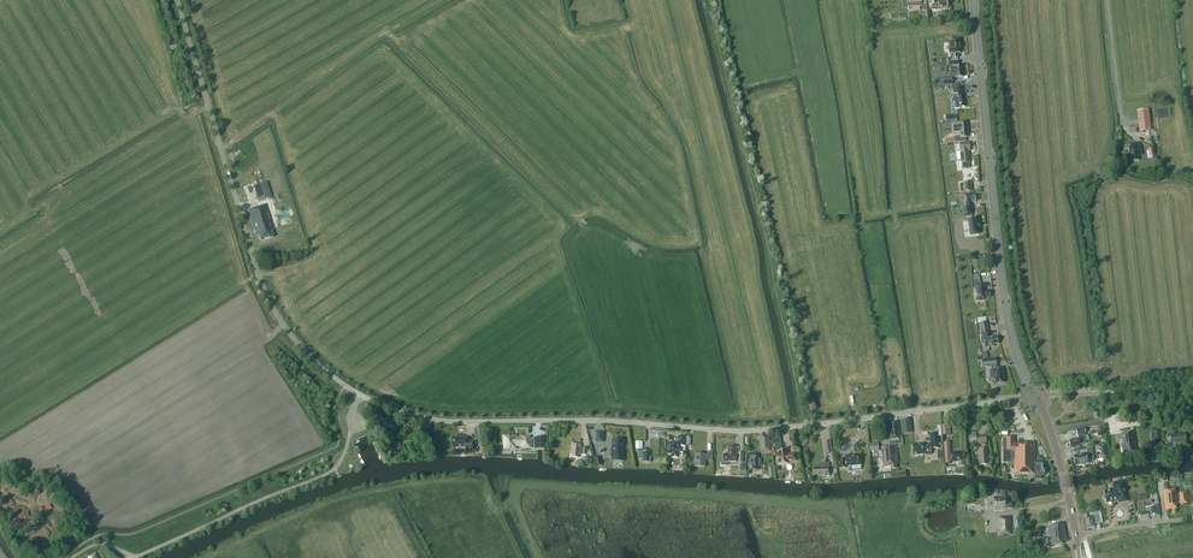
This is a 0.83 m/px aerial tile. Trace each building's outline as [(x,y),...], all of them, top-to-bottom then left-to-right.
[(939,9),(945,8),(945,9),(947,9),(947,8),(948,8),(947,1),(943,1),(943,0),(923,0),(924,8),(925,20),(929,20),(928,10),(939,9)] [(952,47),(953,54),(953,58),(958,58),(957,53),(961,53),(960,40),(953,41),(953,47),(952,47)] [(949,77),(942,78),(943,85),(952,84),(952,77),(963,76),(962,66),(959,67),(959,65),(953,65),(953,67),(952,67),(952,72),(948,72),(949,77)] [(955,109),(960,108),(960,107),(966,107),(964,96),(963,96),(962,85),(959,86),(955,86),(952,87),(953,98),(954,98),(954,102),(955,102),(955,109)] [(1147,110),(1138,111),(1139,124),(1142,124),(1143,131),(1150,130),(1147,110)] [(960,131),(960,136),(955,137),(955,142),(961,141),(966,141),(965,137),(968,136),(967,123),(959,123),(959,124),(956,125),(957,131),(960,131)] [(960,152),(961,164),(965,163),(968,163),(969,163),(968,153),(967,154),(967,151),(967,150),(969,150),(969,142),(960,143),(960,152)] [(1132,147),(1129,147),(1130,156),(1131,156),(1132,162),(1140,161),(1139,154),(1143,154),(1141,142),(1131,143),(1132,147)] [(254,186),(259,202),(272,197),(267,182),(254,186)] [(972,192),(971,182),(963,182),(964,192),(972,192)] [(965,201),(964,201),(966,208),(965,209),(966,216),(972,215),(970,205),(970,203),(973,203),(973,201),(975,200),(974,194),(964,196),(965,201)] [(273,231),(265,206),(248,211),(256,235),(258,235),(261,241),(274,237),(272,231),(273,231)] [(979,234),(978,229),(979,229),(979,224),(977,224),(977,219),(968,220),(971,235),(979,234)] [(977,290),(980,289),(981,296),(977,296),(978,301),(984,300),(986,297),(991,296),(990,289),(986,290),(985,287),(987,287),(986,283),(980,283),(980,279),(974,280),(975,291),(977,290)] [(990,331),(988,321),(980,322),(982,332),(983,338),(982,338),(983,344),(986,343),(986,346),(994,345),(994,343),(998,342),(997,336),(994,337),(994,336),(989,337),(988,331),(990,331)] [(982,360),(983,367),(997,366),(996,358),(982,360)] [(994,379),(995,379),(996,383),(1004,382),(1004,377),(1003,368),(990,369),(991,377),(992,379),(994,379)] [(902,433),(911,433),(910,421),(901,421),(902,433)] [(890,440),(900,439),(899,422),(888,423),(890,440)] [(943,435),(950,434),(950,425),(942,425),(943,435)] [(1078,435),(1078,436),(1079,439),(1070,441),(1071,448),(1081,446),(1081,445),(1087,443),(1084,434),(1086,434),(1084,428),(1076,430),(1078,435)] [(422,440),(419,431),(409,435),(413,443),(411,443),(414,449),(415,449),(416,451),(421,449),(419,442),(422,440)] [(1135,431),(1120,433),(1122,449),(1124,449),(1124,453),(1137,452),(1136,445),(1137,445),(1135,431)] [(967,442),(968,442),(968,447),(974,447),(974,441),(977,441),(976,435),(976,432),(972,433),(972,435),(967,435),(967,442)] [(938,433),(930,433),(931,445),(922,446),(922,444),(912,445),(913,455),(923,455),(923,454),(931,453),(931,449),(939,448),(938,433)] [(1187,442),(1186,433),(1178,434),(1178,435),(1171,436),(1171,443),(1176,443),(1187,442)] [(987,443),(987,437),(987,435),(977,436),(978,444),(987,443)] [(505,445),(505,448),(511,448),(511,449),(516,449),(516,446),(523,446),(523,448),(533,447),(533,441),(531,441),(531,437),(523,437),(523,438),(516,438),(516,436),(504,436),(504,443),(505,443),(505,445)] [(1015,436),(1006,436),(1007,450),(1003,450),(1004,462),(1015,462),(1015,475),(1034,475),(1034,477),(1035,477),(1035,479),(1043,479),(1043,475),(1045,475),(1047,474),(1047,471),(1045,469),(1045,464),(1036,464),(1035,443),(1030,443),(1030,442),(1015,442),(1015,436)] [(454,439),(454,448),(467,447),(467,451),(475,451),(475,442),(468,443),(468,438),(461,438),(461,439),(454,439)] [(771,452),(770,438),(761,439),(761,452),(771,452)] [(612,439),(612,454),(614,454),(614,457),(623,457),(622,459),(623,459),(623,439),(612,439)] [(824,442),(826,454),(833,453),(831,441),(824,442)] [(582,455),(587,455),(587,456),(585,456),(585,465),(592,465),(593,450),(588,450),(588,449),(587,449),(587,448),(580,448),(580,444),(573,443),(572,454),(573,454),(573,457),(578,457),(578,454),(582,455)] [(647,452),(644,452),(642,452),(642,443),(636,443),(636,449),(638,449),(638,459),(642,459),(642,462),(650,462),(650,452),(647,452)] [(668,452),(668,454),(672,454),(672,458),(678,458),(678,452),(680,452),(680,446),(680,443),(678,443),(668,443),(668,452)] [(398,450),(396,444),(390,446),(394,455),(397,454),(396,452),(398,450)] [(883,459),(884,459),(885,466),(892,465),(892,468),(897,467),(896,460),(898,460),(896,444),(881,446),(883,459)] [(728,463),(737,463),(737,454),(736,454),(737,447),(728,447),(728,454),(723,454),(723,461),(722,461),(721,462),(721,465),(722,466),(727,466),(728,465),(728,463)] [(1095,460),(1093,448),(1087,449),(1088,453),(1078,454),(1079,456),(1074,457),(1076,465),(1081,464),(1081,465),(1090,463),(1090,461),(1095,460)] [(944,450),(946,463),(951,463),(951,460),(952,460),(952,462),(958,462),(958,465),(964,465),(964,461),(965,461),(964,452),(957,452),(952,452),(952,454),(950,454),(950,449),(944,450)] [(778,452),(780,465),(789,463),(789,462),(797,461),(796,453),(791,454),(788,455),(787,450),(782,451),(778,452)] [(978,450),(979,465),(987,465),(987,462),(988,462),(987,450),(978,450)] [(695,466),(706,466),(706,459),(709,459),(709,460),(713,460),(714,451),(709,451),(709,454),(706,454),(706,453),(696,453),(695,466)] [(759,459),(759,454),(747,454),(748,463),(753,463),(753,470),(759,470),(759,465),(760,465),(760,459),(759,459)] [(847,468),(846,466),(862,464),(861,454),(846,456),(847,459),(840,460),(841,468),(847,468)] [(814,468),(814,475),(824,475),(824,476),(829,476),(829,475),(830,475),(830,467),(829,467),(829,464),(818,464),(818,468),(814,468)] [(1113,484),(1114,491),(1104,492),(1105,494),(1103,496),(1103,499),(1106,501),(1106,503),(1118,501),(1119,504),(1127,502),(1124,483),(1113,484)] [(1181,505),(1189,504),(1188,494),(1180,494),(1180,495),(1175,496),(1175,491),(1165,492),(1167,510),(1175,509),(1175,504),(1181,504),(1181,505)] [(994,497),(994,511),(1002,510),(1002,508),(1012,508),(1011,502),(1008,502),(1008,496),(1005,496),(1005,492),(1001,492),(1001,497),(994,497)] [(1149,513),(1139,514),(1140,521),(1142,520),(1142,521),(1151,520),(1150,517),(1155,517),(1155,516),(1159,516),(1157,506),(1149,507),(1150,513),(1149,514),(1149,513)] [(1085,519),(1086,529),(1096,528),(1095,525),(1100,524),(1099,514),(1094,515),(1094,518),(1092,519),(1092,518),(1085,519)] [(1000,535),(1003,535),(1011,534),(1010,521),(999,522),(1000,531),(1000,535)] [(1048,526),(1048,528),(1049,538),(1047,538),(1047,542),(1050,541),(1051,546),(1063,544),(1063,542),(1066,541),(1063,523),(1048,526)]
